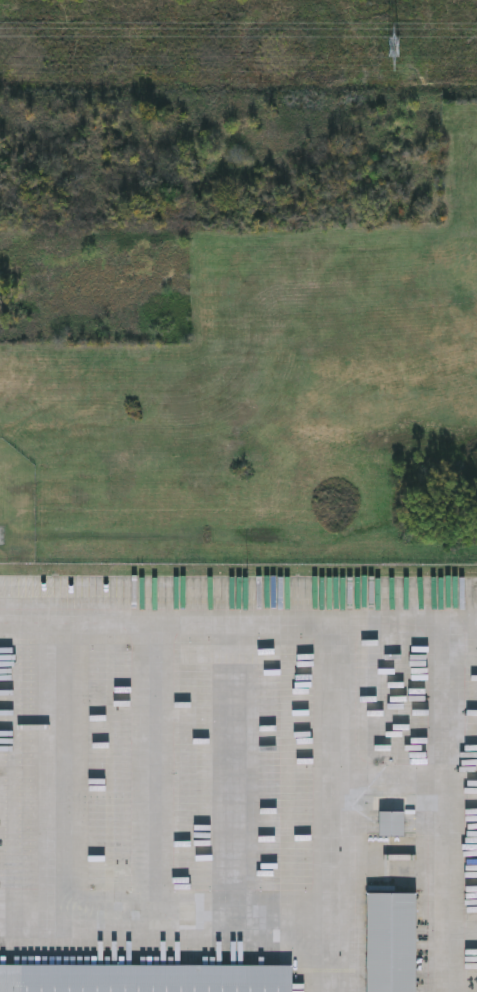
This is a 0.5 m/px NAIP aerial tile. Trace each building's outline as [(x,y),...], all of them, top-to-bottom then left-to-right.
[(403,838),(403,814),(378,814),(378,838),(403,838)] [(412,893),(412,991),(365,991),(365,893),(412,893)] [(285,959),(285,991),(0,991),(0,963),(285,959)]
